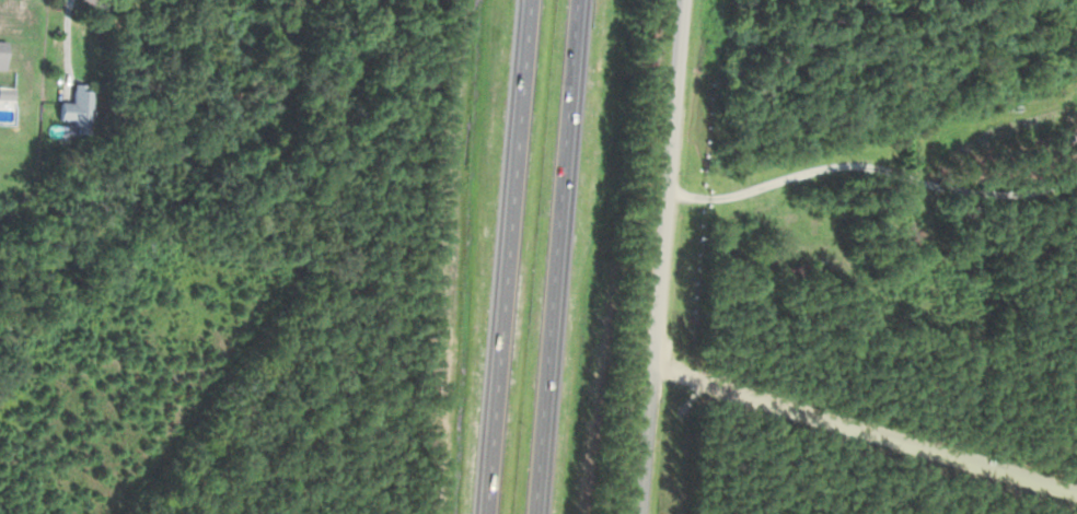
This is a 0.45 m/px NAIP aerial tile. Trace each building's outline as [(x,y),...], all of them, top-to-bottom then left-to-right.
[(55,119),(68,119),(68,130),(87,131),(89,85),(70,84),(70,101),(56,100),(55,119)]
